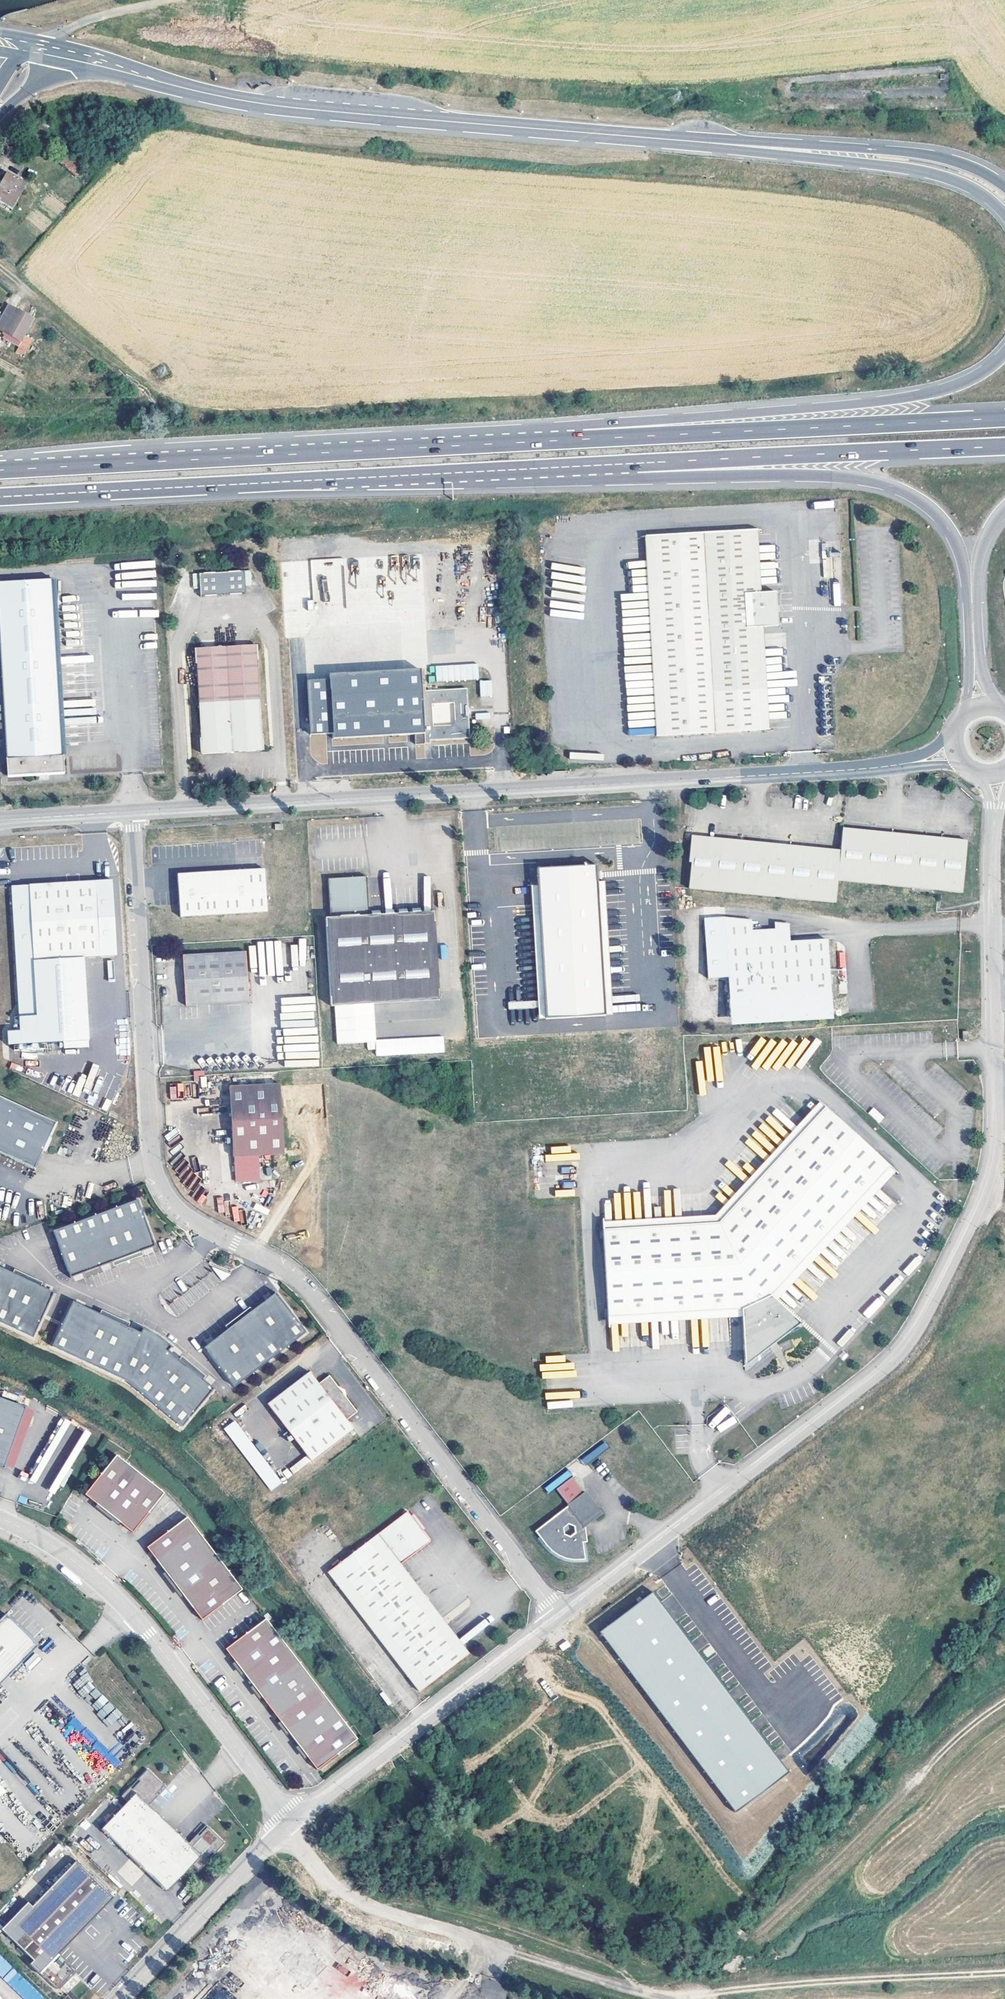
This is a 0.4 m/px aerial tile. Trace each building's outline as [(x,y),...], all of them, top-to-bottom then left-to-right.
[(54,123),(47,116),(39,124),(36,128),(43,134),(54,123)] [(26,141),(20,137),(10,155),(16,159),(26,141)] [(49,156),(57,146),(52,142),(44,152),(49,156)] [(59,148),(51,157),(56,161),(64,152),(59,148)] [(84,169),(66,154),(58,164),(76,178),(84,169)] [(7,173),(0,185),(0,202),(12,209),(27,185),(7,173)] [(9,305),(0,322),(0,345),(22,359),(30,345),(24,341),(35,320),(9,305)] [(756,530),(654,536),(664,738),(766,733),(756,530)] [(664,738),(654,536),(645,537),(655,738),(664,738)] [(246,571),(200,573),(201,596),(247,593),(246,571)] [(55,579),(0,582),(0,629),(8,777),(67,774),(55,579)] [(313,592),(305,593),(306,602),(313,602),(313,592)] [(263,749),(257,645),(197,649),(203,754),(263,749)] [(477,663),(435,666),(436,682),(479,679),(477,663)] [(424,686),(423,670),(331,674),(331,680),(308,681),(312,735),(333,733),(334,739),(415,735),(417,745),(431,745),(431,740),(471,738),(468,689),(427,691),(427,686),(424,686)] [(480,680),(480,696),(492,696),(491,680),(480,680)] [(841,849),(838,878),(963,890),(968,838),(844,827),(841,849)] [(838,878),(841,849),(690,833),(688,860),(690,860),(687,887),(835,902),(836,892),(838,878)] [(178,872),(181,915),(268,909),(265,866),(178,872)] [(538,871),(538,888),(544,1022),(602,1019),(597,887),(597,884),(600,883),(600,876),(597,876),(596,869),(538,871)] [(330,916),(325,916),(329,1005),(437,1001),(434,911),(369,913),(367,876),(328,877),(330,916)] [(12,886),(21,1030),(8,1031),(9,1045),(64,1042),(65,1048),(90,1047),(85,957),(117,955),(113,880),(12,886)] [(597,887),(602,1019),(611,1019),(605,887),(597,887)] [(544,1022),(538,888),(530,888),(535,1022),(544,1022)] [(723,916),(727,1014),(828,1008),(826,939),(789,940),(777,940),(776,927),(774,928),(751,928),(751,918),(723,916)] [(774,921),(774,928),(776,927),(777,940),(789,940),(788,923),(774,921)] [(250,1001),(247,950),(184,954),(187,1005),(250,1001)] [(284,1059),(319,1057),(318,1036),(315,1036),(316,1042),(301,1043),(301,1035),(295,1036),(295,1028),(283,1029),(284,1059)] [(286,1082),(232,1085),(235,1155),(239,1155),(239,1179),(263,1178),(262,1153),(289,1152),(286,1082)] [(35,1166),(56,1121),(0,1095),(0,1150),(35,1166)] [(810,1121),(822,1109),(817,1105),(715,1212),(602,1220),(602,1227),(718,1220),(810,1121)] [(878,1123),(884,1117),(874,1107),(868,1112),(878,1123)] [(885,1169),(822,1109),(810,1121),(818,1129),(814,1133),(825,1143),(872,1188),(885,1169)] [(872,1188),(825,1143),(814,1133),(818,1129),(810,1121),(718,1220),(602,1227),(607,1316),(737,1310),(737,1357),(757,1347),(760,1353),(767,1348),(765,1343),(793,1330),(764,1302),(872,1188)] [(139,1196),(53,1228),(70,1275),(156,1244),(139,1196)] [(32,1336),(54,1290),(0,1264),(0,1320),(32,1336)] [(232,1272),(213,1265),(224,1279),(232,1272)] [(278,1291),(205,1346),(235,1387),(308,1332),(278,1291)] [(182,1427),(215,1389),(170,1351),(174,1347),(159,1335),(141,1326),(139,1331),(72,1299),(51,1345),(128,1381),(182,1427)] [(737,1310),(607,1316),(608,1323),(737,1317),(737,1310)] [(760,1353),(757,1347),(737,1357),(737,1373),(793,1330),(765,1343),(767,1348),(760,1353)] [(842,1346),(853,1333),(849,1330),(838,1342),(842,1346)] [(791,1340),(781,1343),(783,1350),(793,1347),(791,1340)] [(565,1362),(564,1355),(545,1356),(545,1364),(540,1364),(541,1378),(575,1376),(575,1362),(565,1362)] [(308,1373),(267,1405),(310,1462),(352,1430),(345,1421),(356,1413),(328,1377),(317,1385),(308,1373)] [(0,1397),(0,1464),(8,1467),(29,1408),(0,1397)] [(39,1412),(29,1408),(8,1467),(17,1471),(39,1412)] [(721,1431),(737,1422),(733,1416),(717,1425),(721,1431)] [(62,1418),(46,1452),(57,1457),(55,1462),(61,1465),(52,1485),(44,1481),(41,1486),(58,1494),(88,1430),(62,1418)] [(223,1428),(271,1491),(282,1483),(235,1420),(223,1428)] [(585,1463),(608,1448),(605,1443),(581,1458),(585,1463)] [(305,1457),(289,1468),(293,1473),(309,1461),(305,1457)] [(114,1460),(83,1501),(132,1538),(163,1497),(114,1460)] [(601,1517),(572,1479),(557,1491),(569,1507),(535,1533),(544,1545),(552,1554),(557,1557),(563,1560),(572,1562),(586,1562),(584,1546),(587,1544),(586,1529),(601,1517)] [(408,1513),(329,1575),(421,1693),(471,1655),(402,1566),(431,1543),(408,1513)] [(188,1519),(148,1550),(206,1621),(245,1590),(188,1519)] [(651,1594),(598,1634),(735,1819),(789,1777),(651,1594)] [(21,1603),(21,1605),(12,1605),(11,1621),(33,1623),(34,1617),(43,1618),(44,1604),(21,1603)] [(29,1640),(5,1616),(0,1621),(0,1685),(29,1657),(29,1640)] [(269,1619),(229,1650),(322,1769),(362,1737),(269,1619)] [(37,1648),(29,1640),(29,1657),(37,1648)] [(385,1693),(382,1696),(390,1707),(394,1705),(385,1693)] [(166,1786),(149,1770),(140,1779),(142,1782),(134,1789),(132,1787),(123,1797),(129,1802),(103,1830),(169,1893),(195,1865),(201,1871),(210,1861),(208,1859),(215,1852),(218,1854),(227,1844),(210,1827),(193,1845),(191,1844),(151,1805),(149,1804),(166,1786)] [(166,1786),(149,1804),(151,1805),(168,1787),(166,1786)] [(208,1826),(191,1844),(193,1845),(210,1827),(208,1826)] [(113,1898),(76,1862),(5,1935),(33,1962),(30,1965),(56,1991),(74,1972),(57,1956),(113,1898)] [(315,1905),(311,1909),(317,1914),(320,1909),(315,1905)] [(314,1996),(306,1988),(327,1966),(299,1939),(278,1962),(264,1949),(247,1966),(267,1986),(255,1998),(257,1998),(311,1998),(314,1996)] [(25,1998),(43,1998),(44,1997),(0,1955),(0,1975),(25,1998)]
